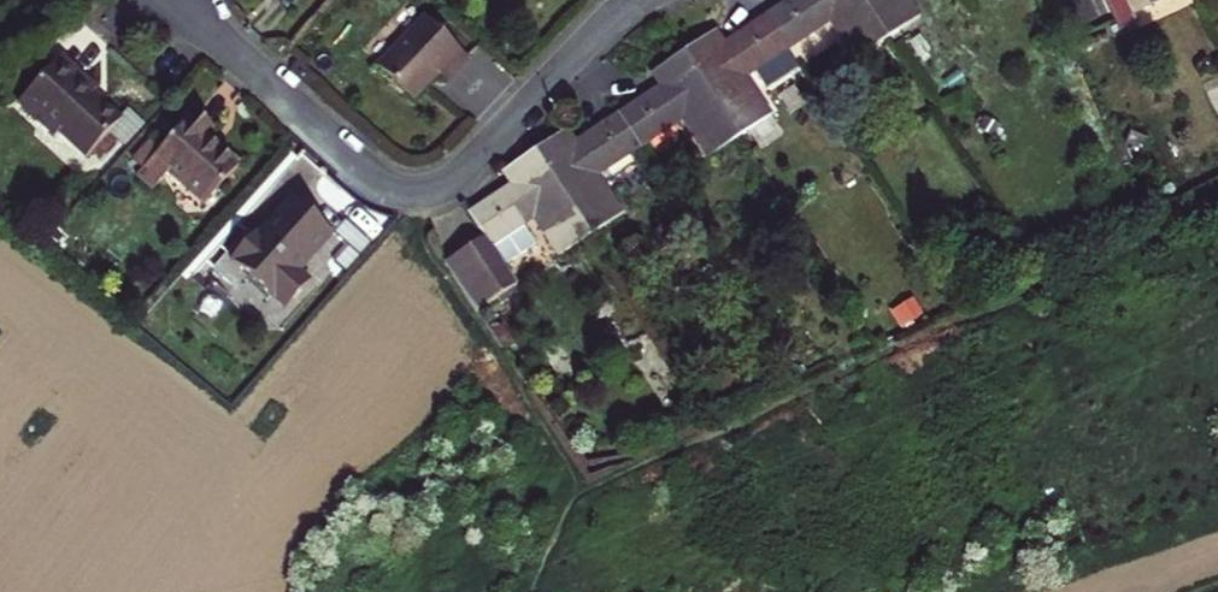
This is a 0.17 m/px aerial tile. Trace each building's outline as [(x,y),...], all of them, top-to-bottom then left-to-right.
[(788,50),(824,26),(819,19),(826,15),(849,50),(855,47),(862,56),(888,39),(862,0),(791,0),(766,17),(788,50)] [(888,39),(914,22),(908,12),(914,8),(909,0),(862,0),(888,39)] [(1117,26),(1119,30),(1137,22),(1132,12),(1156,0),(1105,0),(1117,26)] [(908,12),(914,22),(920,18),(914,8),(908,12)] [(759,111),(765,107),(741,71),(747,66),(752,74),(754,72),(766,90),(800,68),(788,50),(766,17),(721,47),(712,33),(698,43),(683,53),(739,137),(765,120),(759,111)] [(469,59),(427,18),(379,68),(413,100),(438,74),(447,82),(458,70),(469,59)] [(855,47),(849,50),(856,60),(862,56),(855,47)] [(714,154),(739,137),(683,53),(654,72),(658,79),(663,85),(618,115),(640,148),(676,124),(671,117),(678,113),(702,148),(707,144),(714,154)] [(79,74),(61,57),(19,102),(55,136),(60,131),(87,157),(121,121),(93,95),(97,90),(79,74)] [(765,120),(771,116),(765,107),(759,111),(765,120)] [(213,127),(194,110),(136,176),(152,190),(169,172),(205,204),(239,165),(222,151),(205,135),(213,127)] [(604,172),(640,148),(618,115),(573,144),(565,132),(549,141),(534,151),(590,235),(618,218),(611,208),(617,204),(593,169),(600,164),(604,172)] [(707,144),(702,148),(708,158),(714,154),(707,144)] [(485,238),(504,266),(537,244),(531,234),(528,235),(522,226),(526,223),(522,216),(528,212),(552,248),(557,243),(564,254),(590,235),(534,151),(505,170),(510,178),(514,185),(469,213),(485,238)] [(300,272),(333,234),(292,197),(258,234),(256,232),(231,260),(286,309),(311,282),(300,272)] [(618,218),(624,214),(617,204),(611,208),(618,218)] [(465,251),(445,264),(477,311),(494,300),(509,290),(517,284),(504,266),(485,238),(465,251)] [(557,243),(552,248),(558,257),(564,254),(557,243)] [(509,290),(494,300),(498,305),(513,295),(509,290)]
